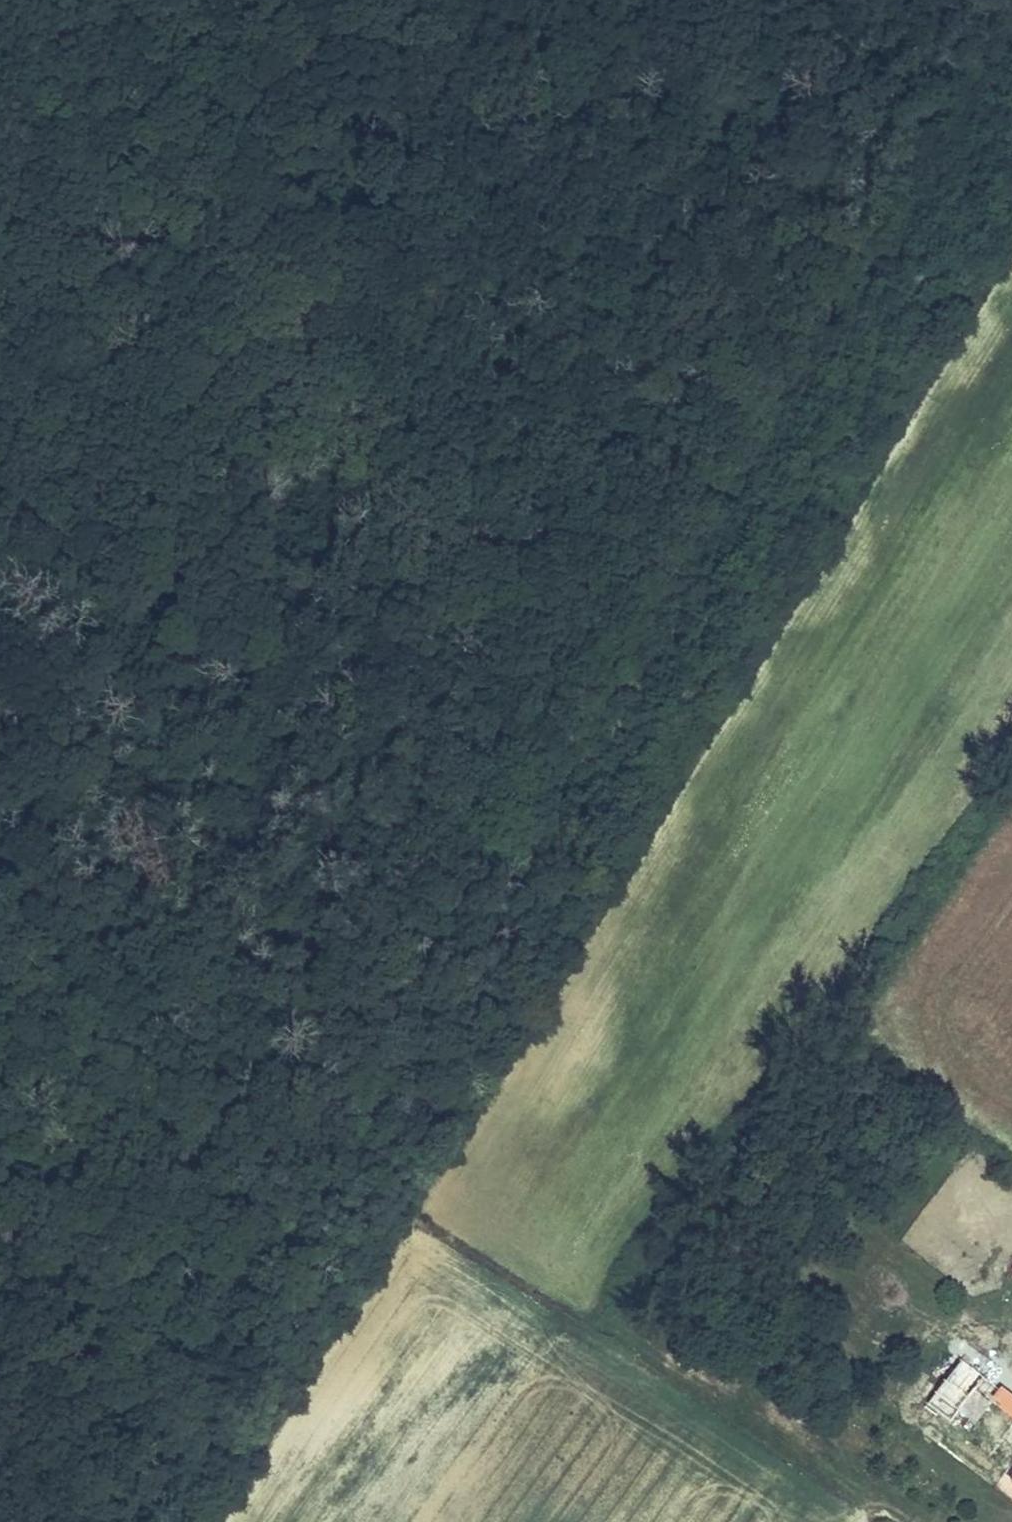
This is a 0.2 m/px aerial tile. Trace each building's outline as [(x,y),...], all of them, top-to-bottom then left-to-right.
[(974,1424),(1000,1395),(984,1381),(958,1409),(974,1424)]
